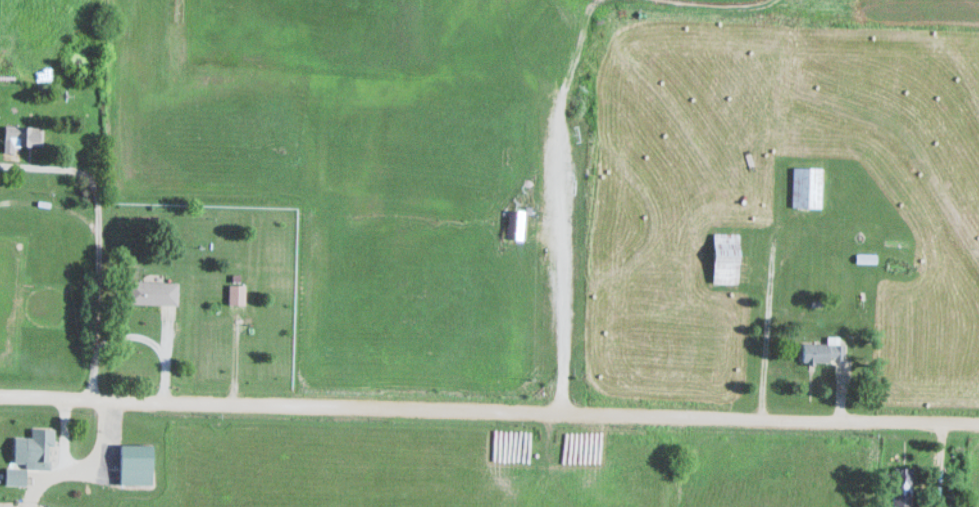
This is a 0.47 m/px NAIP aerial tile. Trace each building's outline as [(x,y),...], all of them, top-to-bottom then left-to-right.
[(2,126),(2,146),(42,146),(42,126),(2,126)] [(791,207),(821,207),(821,167),(791,167),(791,207)] [(711,283),(736,283),(736,232),(711,232),(711,283)] [(125,303),(175,305),(177,282),(126,280),(125,303)] [(227,303),(243,303),(243,284),(227,284),(227,303)] [(842,344),(800,343),(800,362),(842,363),(842,344)] [(23,468),(49,468),(49,429),(29,429),(29,437),(23,437),(23,468)] [(910,467),(892,467),(892,506),(910,506),(910,467)] [(23,485),(23,468),(4,468),(4,485),(23,485)]
